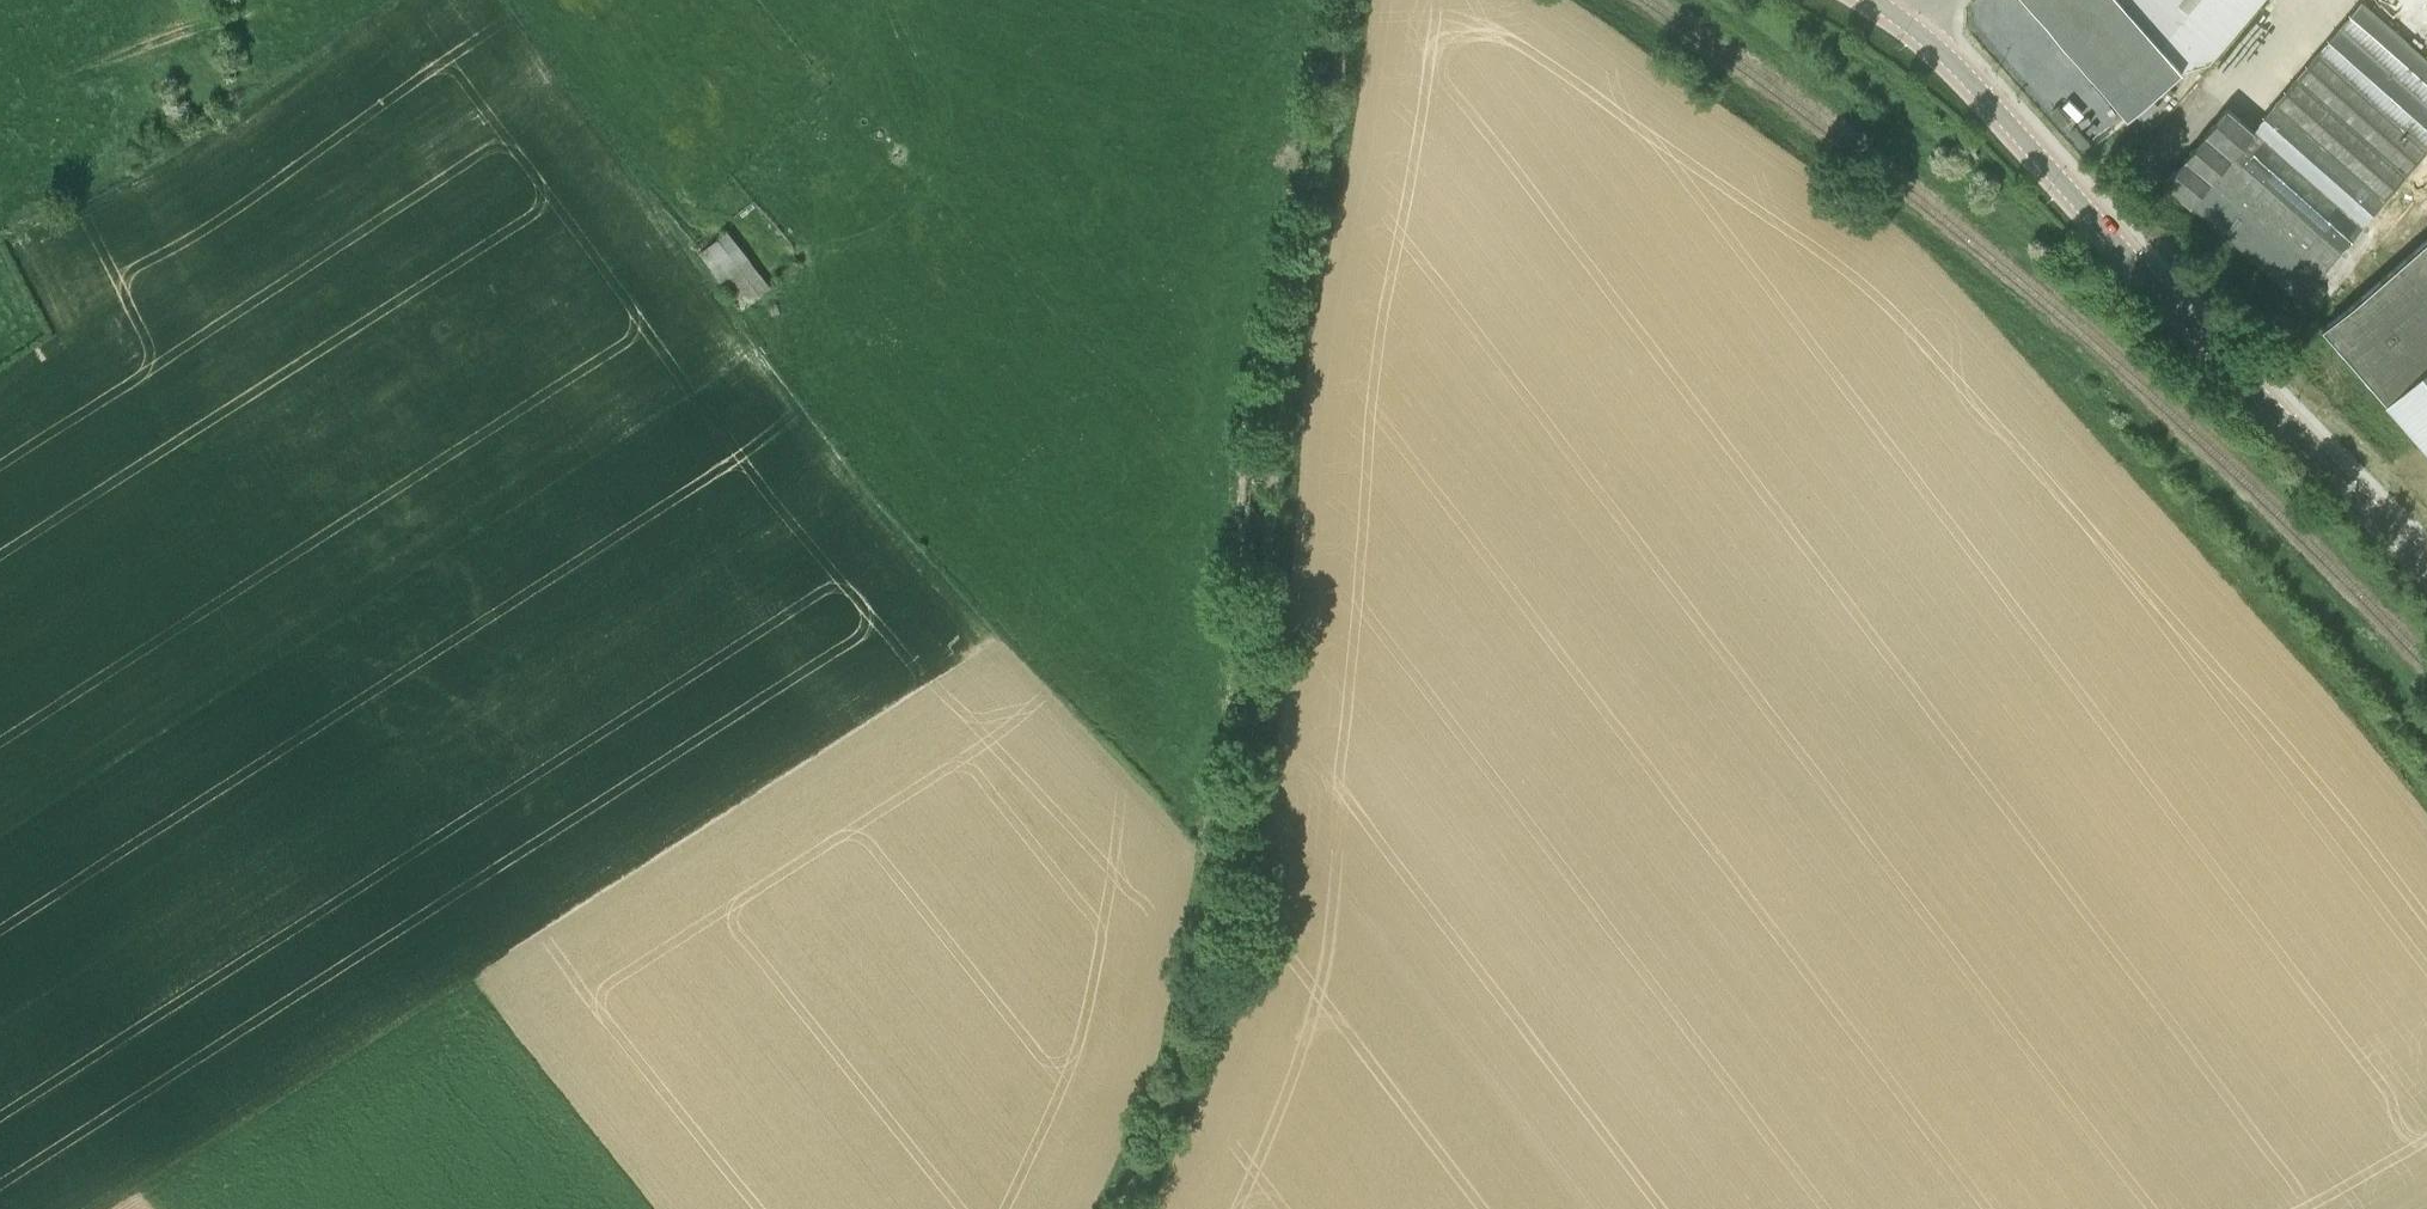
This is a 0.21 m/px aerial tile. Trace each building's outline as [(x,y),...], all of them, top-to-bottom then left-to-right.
[(2209,61),(2261,0),(2024,0),(2127,116),(2181,68),(2209,61)] [(2362,2),(2340,27),(2426,104),(2426,58),(2362,2)] [(2340,27),(2319,53),(2426,147),(2426,104),(2340,27)] [(2426,148),(2426,147),(2319,53),(2297,78),(2406,174),(2426,148)] [(2385,200),(2406,174),(2297,78),(2275,104),(2385,200)] [(2363,226),(2385,200),(2275,104),(2255,129),(2363,226)] [(2363,226),(2255,129),(2229,106),(2206,133),(2342,251),(2363,226)] [(2342,251),(2206,133),(2186,157),(2322,276),(2342,251)] [(2314,286),(2322,276),(2186,157),(2164,182),(2190,205),(2191,204),(2300,301),(2314,286)] [(2322,329),(2426,450),(2426,238),(2322,329)]
